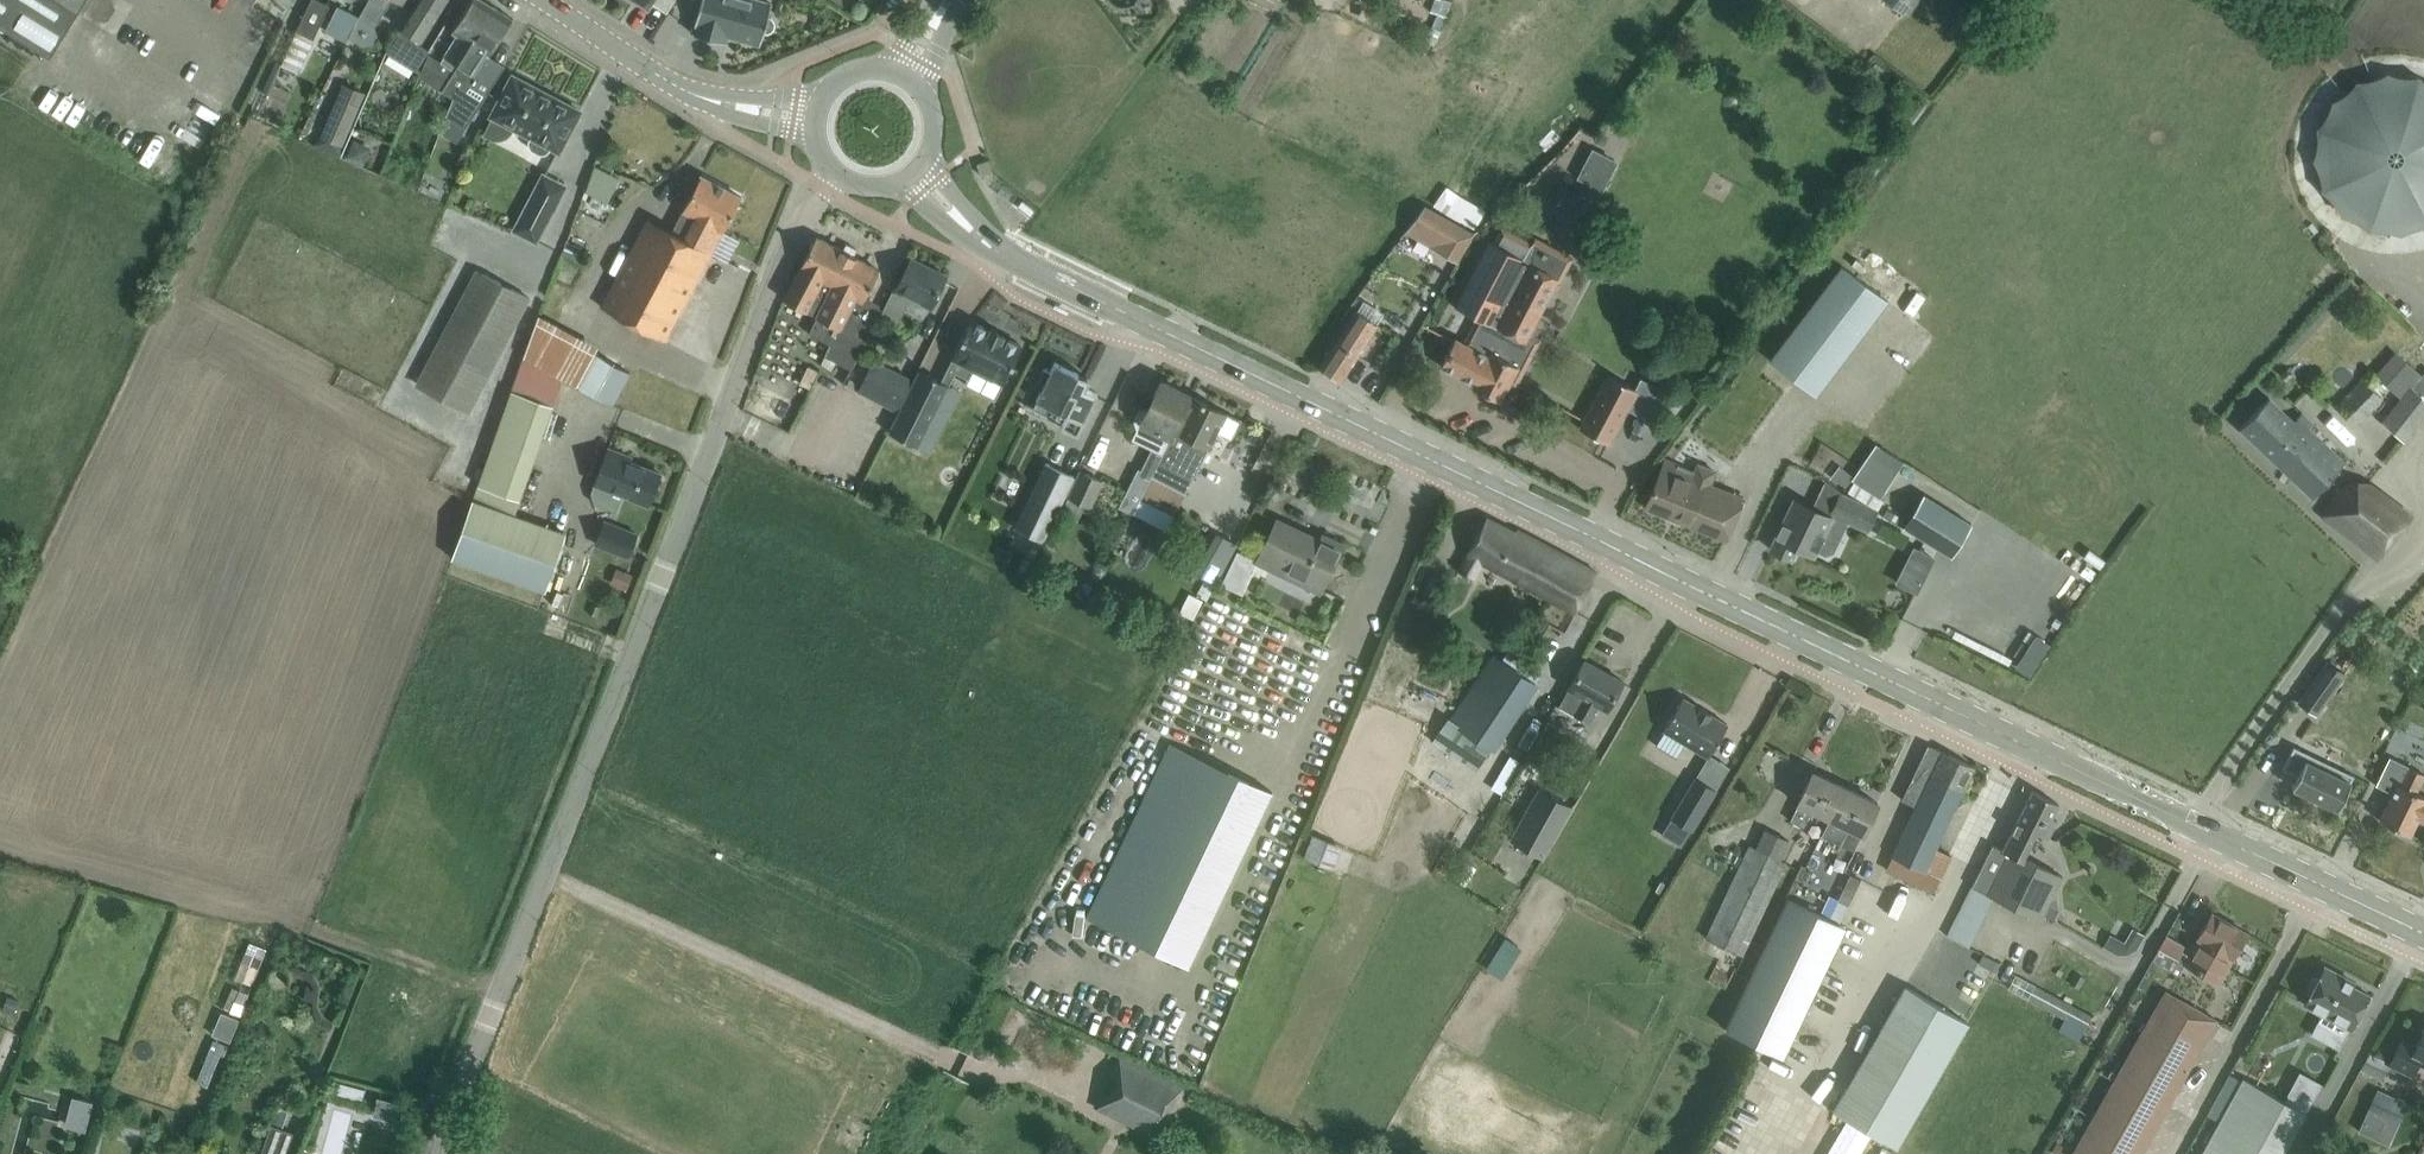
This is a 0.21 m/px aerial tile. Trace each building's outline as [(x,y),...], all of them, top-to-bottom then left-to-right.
[(85,0),(0,0),(0,27),(49,58),(85,0)] [(251,5),(281,23),(288,11),(270,0),(254,0),(253,2),(251,5)] [(281,64),(299,72),(330,4),(320,0),(310,0),(281,64)] [(367,1),(359,15),(375,25),(391,0),(368,0),(367,1)] [(438,13),(446,0),(418,0),(417,0),(418,1),(386,51),(416,70),(429,49),(415,41),(417,38),(421,40),(438,13)] [(494,6),(485,0),(472,0),(452,32),(457,36),(441,62),(429,54),(420,74),(443,88),(453,71),(494,6)] [(648,4),(650,1),(667,11),(674,0),(641,0),(648,4)] [(692,32),(726,42),(728,34),(760,43),(764,31),(768,32),(771,30),(774,27),(775,24),(775,20),(772,17),(769,14),(772,3),(762,0),(702,0),(692,32)] [(1270,8),(1275,0),(1256,0),(1270,8)] [(1430,11),(1435,12),(1446,16),(1451,2),(1446,0),(1434,0),(1430,11)] [(1901,13),(1911,0),(1884,0),(1901,13)] [(513,17),(494,6),(453,71),(443,88),(454,95),(446,115),(466,127),(489,91),(471,80),(487,54),(489,55),(513,17)] [(2407,73),(2377,72),(2367,78),(2358,78),(2328,99),(2313,129),(2311,172),(2340,215),(2363,225),(2417,229),(2423,224),(2423,82),(2407,73)] [(559,150),(580,110),(513,75),(492,115),(533,137),(531,140),(531,145),(534,149),(542,154),(547,154),(551,151),(553,147),(559,150)] [(311,91),(306,99),(315,103),(319,95),(311,91)] [(338,97),(321,136),(340,144),(357,105),(338,97)] [(355,139),(348,157),(366,164),(373,147),(355,139)] [(1616,161),(1593,149),(1579,177),(1602,188),(1616,161)] [(391,158),(384,173),(394,178),(401,163),(391,158)] [(993,171),(989,159),(977,163),(981,174),(993,171)] [(583,190),(606,201),(617,178),(594,167),(583,190)] [(543,174),(513,231),(534,243),(565,185),(543,174)] [(666,340),(712,252),(742,196),(701,175),(672,231),(647,218),(601,306),(666,340)] [(1038,180),(1030,189),(1039,197),(1047,188),(1038,180)] [(1424,205),(1410,225),(1440,242),(1436,249),(1457,261),(1474,233),(1424,205)] [(881,309),(864,300),(880,269),(817,236),(784,298),(807,310),(808,308),(817,313),(816,316),(817,317),(809,333),(831,343),(825,355),(852,368),(881,309)] [(1490,323),(1524,259),(1491,242),(1457,305),(1481,318),(1467,345),(1455,338),(1441,365),(1475,382),(1473,386),(1492,352),(1489,350),(1500,328),(1490,323)] [(931,305),(946,275),(911,258),(897,287),(895,285),(880,316),(897,325),(911,295),(931,305)] [(1526,340),(1559,278),(1524,259),(1490,323),(1500,328),(1489,350),(1492,352),(1473,386),(1500,400),(1510,381),(1515,384),(1536,345),(1526,340)] [(1842,264),(1770,359),(1815,394),(1888,299),(1842,264)] [(530,296),(476,268),(415,384),(469,412),(530,296)] [(1319,365),(1318,366),(1342,381),(1342,380),(1341,379),(1359,352),(1363,353),(1369,343),(1367,340),(1378,323),(1357,310),(1320,366),(1319,365)] [(889,431),(918,446),(955,372),(967,378),(973,367),(1004,382),(1022,345),(1003,336),(1004,333),(992,327),(990,330),(971,320),(941,380),(920,370),(889,431)] [(537,321),(524,355),(611,402),(629,371),(595,352),(537,321)] [(2396,354),(2376,375),(2401,398),(2410,389),(2420,376),(2396,354)] [(1098,392),(1086,387),(1090,378),(1048,358),(1026,405),(1062,423),(1061,426),(1078,434),(1098,392)] [(859,390),(897,410),(912,380),(874,361),(859,390)] [(2382,398),(2371,389),(2380,379),(2370,370),(2337,407),(2357,426),(2382,398)] [(1609,374),(1580,428),(1608,442),(1637,389),(1609,374)] [(1164,454),(1193,395),(1192,394),(1161,379),(1148,406),(1142,403),(1134,420),(1137,428),(1154,436),(1149,447),(1162,453),(1164,454)] [(519,499),(552,403),(509,389),(477,484),(519,499)] [(2383,421),(2402,438),(2423,412),(2423,402),(2410,389),(2401,398),(2383,421)] [(1202,460),(1216,434),(1225,438),(1230,437),(1239,420),(1240,419),(1193,395),(1164,454),(1162,453),(1135,507),(1170,525),(1202,460)] [(2343,462),(2307,426),(2310,423),(2300,413),(2292,422),(2266,397),(2238,425),(2311,495),(2327,477),(2343,462)] [(1879,445),(1874,455),(1898,470),(1903,461),(1879,445)] [(649,503),(661,473),(616,455),(618,451),(609,448),(595,482),(649,503)] [(1726,539),(1743,496),(1710,483),(1715,470),(1698,463),(1695,471),(1666,458),(1645,507),(1646,508),(1646,507),(1726,539)] [(1015,527),(1043,541),(1074,475),(1046,462),(1015,527)] [(1090,506),(1102,480),(1081,470),(1069,496),(1090,506)] [(1853,480),(1847,489),(1877,508),(1883,499),(1853,480)] [(2378,557),(2411,515),(2367,481),(2345,484),(2321,513),(2378,557)] [(1903,526),(1951,556),(1972,523),(1923,493),(1903,526)] [(1868,529),(1877,510),(1843,494),(1834,513),(1868,529)] [(1069,497),(1060,517),(1076,525),(1085,504),(1069,497)] [(545,587),(565,530),(472,498),(452,555),(545,587)] [(1814,554),(1832,518),(1815,509),(1793,499),(1770,548),(1792,558),(1797,546),(1814,554)] [(1597,570),(1557,549),(1517,529),(1516,531),(1487,516),(1476,537),(1459,571),(1474,578),(1482,562),(1528,585),(1527,589),(1575,613),(1585,591),(1597,570)] [(1320,590),(1342,544),(1323,535),(1320,540),(1277,520),(1258,560),(1237,550),(1221,583),(1242,593),(1258,560),(1273,568),(1276,562),(1305,576),(1307,571),(1323,579),(1318,589),(1320,590)] [(629,554),(638,532),(616,523),(614,529),(603,525),(597,541),(629,554)] [(1215,583),(1237,544),(1216,532),(1195,571),(1215,583)] [(1913,546),(1895,583),(1916,594),(1935,556),(1913,546)] [(619,569),(613,584),(630,591),(636,575),(619,569)] [(1205,578),(1197,593),(1206,597),(1213,582),(1205,578)] [(1189,592),(1179,611),(1196,619),(1205,599),(1189,592)] [(591,604),(588,612),(597,615),(600,608),(591,604)] [(1538,686),(1493,655),(1434,739),(1478,770),(1538,686)] [(1607,709),(1623,680),(1585,659),(1559,705),(1588,721),(1598,704),(1607,709)] [(2327,660),(2298,701),(2316,714),(2345,673),(2327,660)] [(2389,661),(2379,675),(2395,686),(2404,672),(2389,661)] [(1727,725),(1682,699),(1662,731),(1707,758),(1727,725)] [(1189,964),(1271,792),(1272,792),(1272,791),(1170,742),(1169,744),(1170,744),(1088,916),(1087,916),(1087,917),(1189,966),(1190,964),(1189,964)] [(1916,806),(1893,857),(1924,871),(1917,886),(1934,894),(1952,856),(1936,849),(1949,821),(1965,787),(1974,767),(1975,765),(1929,744),(1928,745),(1927,747),(1919,766),(1903,800),(1916,806)] [(2292,786),(2337,808),(2354,774),(2294,745),(2283,768),(2298,775),(2292,786)] [(2376,784),(2393,792),(2380,819),(2395,827),(2396,831),(2404,835),(2408,833),(2409,834),(2417,818),(2423,821),(2423,795),(2416,792),(2423,777),(2423,773),(2409,765),(2390,756),(2376,784)] [(1831,819),(1846,786),(1813,770),(1798,802),(1799,803),(1791,820),(1804,826),(1812,809),(1831,819)] [(1691,831),(1715,791),(1695,778),(1670,819),(1691,831)] [(1863,834),(1878,802),(1846,786),(1831,819),(1849,827),(1841,843),(1854,850),(1862,833),(1863,834)] [(2040,918),(2050,896),(2061,875),(2023,857),(2036,831),(2049,837),(2058,820),(2052,817),(2056,807),(2059,803),(2032,790),(2030,793),(2003,849),(1993,844),(1973,886),(1995,896),(2040,918)] [(1543,856),(1571,806),(1553,796),(1539,820),(1526,812),(1512,839),(1543,856)] [(1750,847),(1706,939),(1742,957),(1786,863),(1780,861),(1792,835),(1768,823),(1756,849),(1750,847)] [(1334,870),(1342,846),(1312,835),(1303,859),(1334,870)] [(1853,874),(1840,899),(1851,904),(1863,879),(1853,874)] [(1841,926),(1787,900),(1723,1030),(1777,1056),(1841,926)] [(1981,920),(1961,910),(1949,936),(1967,944),(1970,946),(1983,919),(1982,919),(1981,920)] [(2233,956),(2247,932),(2212,912),(2198,937),(2199,937),(2185,962),(2200,970),(2218,980),(2232,956),(2233,956)] [(2109,933),(2102,946),(2116,953),(2123,941),(2109,933)] [(1502,937),(1483,967),(1495,975),(1514,944),(1502,937)] [(1000,960),(993,972),(1001,977),(1008,964),(1000,960)] [(2369,993),(2357,987),(2342,980),(2344,976),(2325,966),(2319,977),(2313,977),(2308,987),(2311,992),(2305,1003),(2336,1020),(2328,1035),(2342,1042),(2350,1027),(2351,1028),(2369,993)] [(2076,974),(2070,984),(2081,990),(2087,979),(2076,974)] [(1896,1146),(1968,1021),(1905,985),(1833,1109),(1896,1146)] [(2084,1028),(2091,1014),(2037,985),(2029,998),(2084,1028)] [(2215,1018),(2167,990),(2087,1134),(2075,1153),(2138,1153),(2215,1018)] [(8,998),(3,1011),(13,1015),(18,1001),(8,998)] [(239,1022),(222,1014),(213,1036),(230,1044),(239,1022)] [(2423,1063),(2423,1027),(2416,1045),(2401,1038),(2390,1063),(2411,1073),(2417,1060),(2423,1063)] [(1098,1106),(1162,1138),(1186,1092),(1122,1060),(1114,1075),(1119,1077),(1112,1092),(1107,1089),(1098,1106)] [(2305,1111),(2243,1077),(2201,1153),(2281,1153),(2305,1111)] [(2379,1090),(2370,1108),(2387,1116),(2396,1098),(2379,1090)] [(62,1125),(86,1131),(93,1101),(68,1095),(62,1125)] [(370,1113),(397,1123),(404,1105),(376,1095),(370,1113)] [(855,1118),(842,1142),(852,1147),(865,1123),(855,1118)] [(1805,1153),(1877,1153),(1881,1148),(1824,1118),(1805,1153)] [(260,1153),(286,1153),(293,1132),(271,1124),(260,1153)] [(2329,1128),(2322,1141),(2330,1145),(2337,1132),(2329,1128)]
